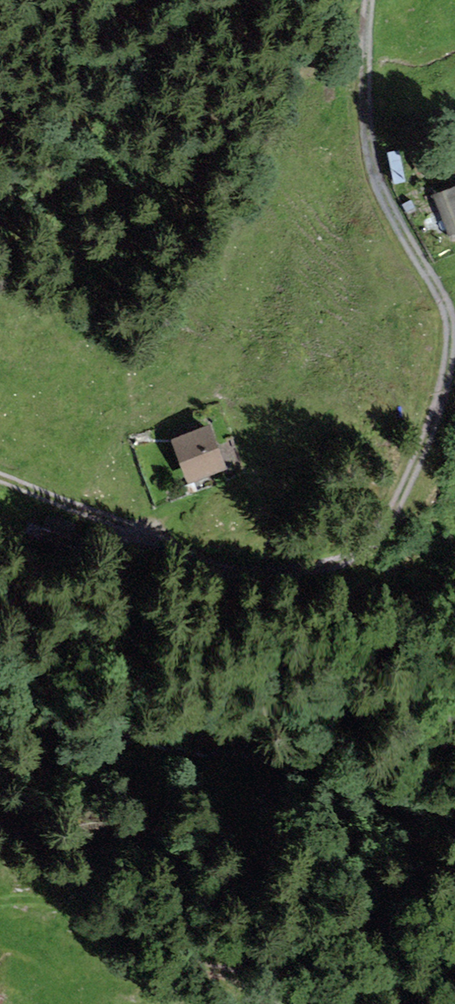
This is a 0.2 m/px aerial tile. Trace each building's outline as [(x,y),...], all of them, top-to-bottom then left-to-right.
[(454,227),(454,183),(440,187),(450,228),(454,227)] [(204,424),(165,438),(181,480),(220,465),(204,424)]
